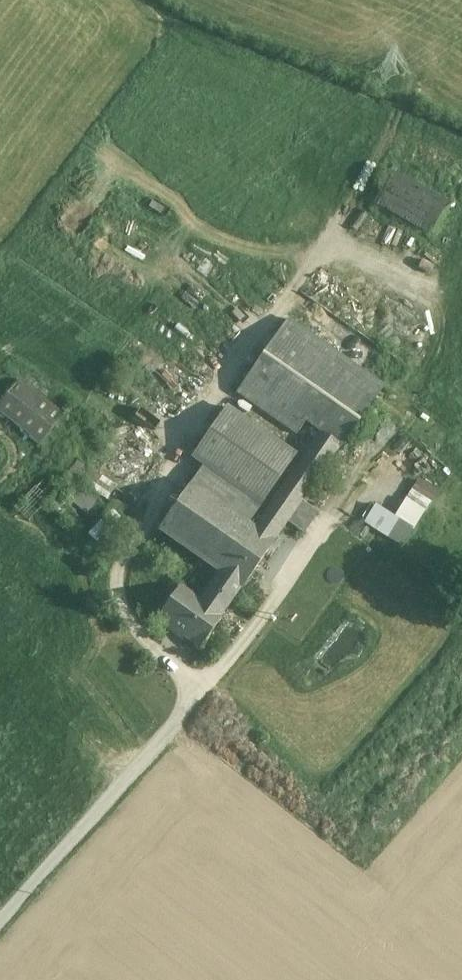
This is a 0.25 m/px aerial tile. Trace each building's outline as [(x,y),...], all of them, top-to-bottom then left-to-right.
[(450,200),(392,169),(374,204),(431,233),(450,200)] [(384,386),(289,320),(237,394),(297,435),(306,423),(320,433),(340,446),(342,447),(384,386)] [(20,381),(0,403),(0,414),(39,445),(64,416),(20,381)] [(227,408),(193,458),(204,465),(189,486),(244,524),(258,503),(259,504),(294,455),(227,408)] [(320,433),(267,510),(268,510),(254,531),(272,544),(287,522),(304,534),(318,513),(301,501),(339,447),(340,446),(320,433)] [(364,521),(404,546),(440,490),(420,477),(396,514),(377,502),(364,521)] [(44,481),(17,504),(28,517),(55,493),(44,481)] [(244,524),(189,486),(159,529),(221,572),(242,586),(243,587),(273,545),(272,544),(254,531),(244,524)] [(112,512),(87,530),(96,542),(121,523),(112,512)] [(200,603),(179,588),(157,620),(171,630),(172,627),(201,648),(222,618),(220,617),(242,586),(221,572),(200,603)]
